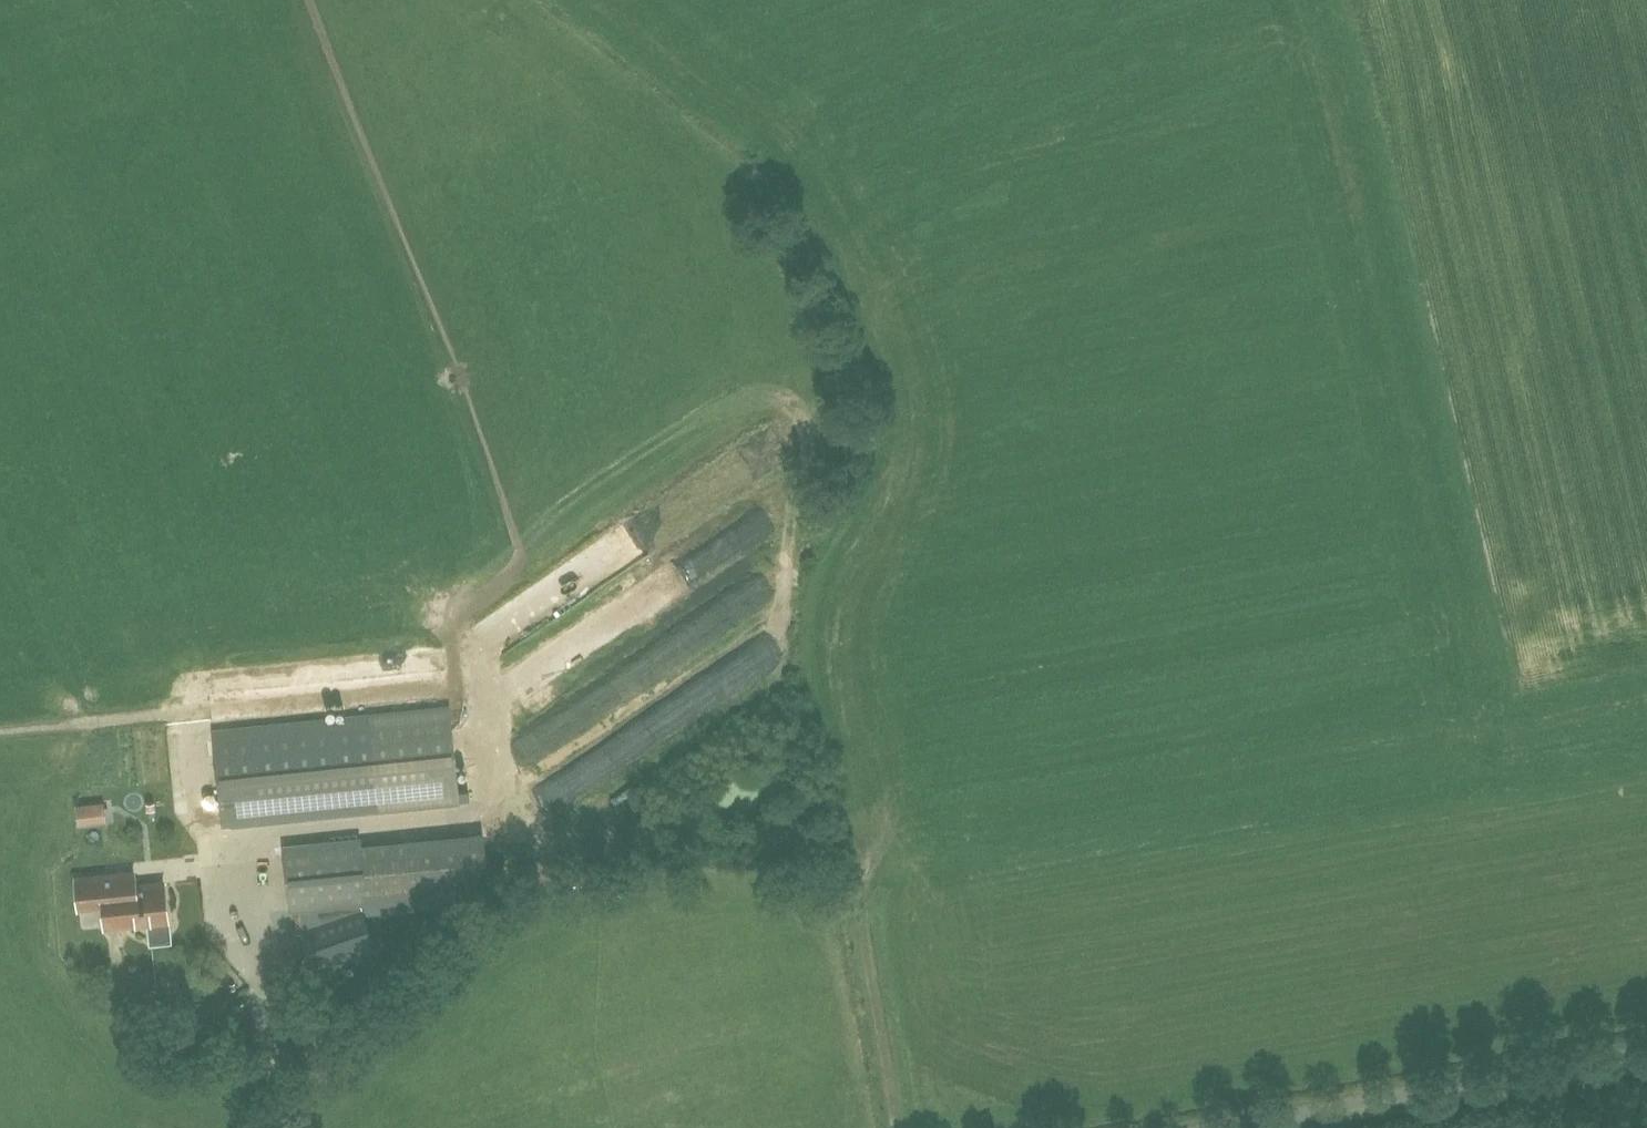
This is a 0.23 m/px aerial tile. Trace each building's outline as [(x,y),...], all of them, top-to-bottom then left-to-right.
[(449,708),(213,732),(222,825),(459,801),(449,708)] [(85,820),(114,819),(113,800),(84,801),(85,820)] [(325,927),(323,906),(488,889),(482,834),(360,846),(359,839),(284,847),(290,909),(294,909),(296,933),(302,933),(317,974),(379,952),(365,913),(325,927)] [(134,885),(133,872),(75,878),(78,908),(102,906),(104,927),(167,921),(163,882),(134,885)]
